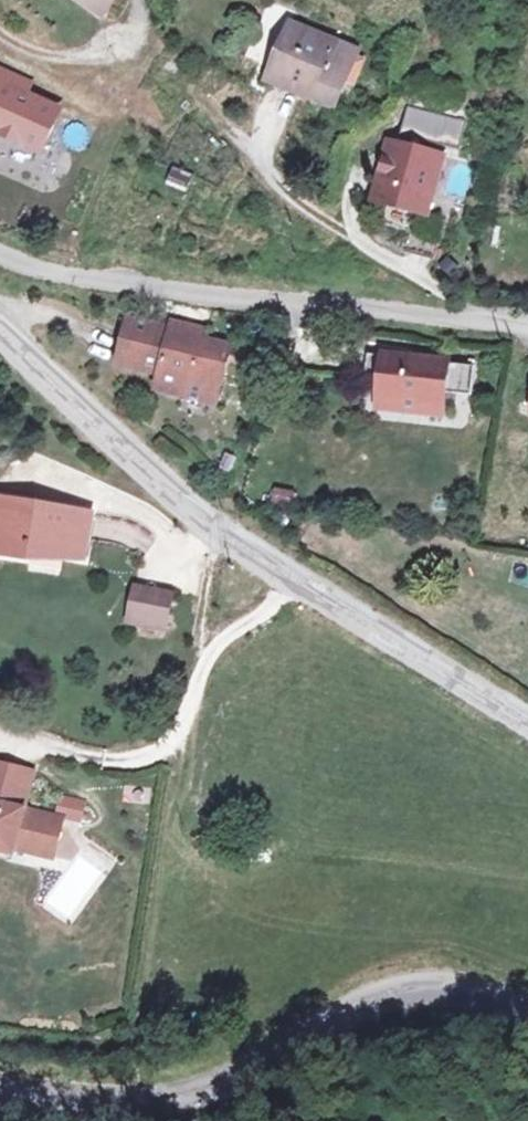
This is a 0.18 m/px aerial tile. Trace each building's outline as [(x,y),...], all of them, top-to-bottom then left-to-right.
[(108,28),(125,0),(63,0),(108,28)] [(365,53),(289,19),(260,83),(336,118),(365,53)] [(43,150),(61,105),(27,92),(31,81),(0,69),(0,133),(43,150)] [(400,131),(459,146),(466,120),(406,105),(400,131)] [(39,153),(0,138),(0,173),(26,184),(39,153)] [(455,159),(388,143),(371,213),(437,230),(455,159)] [(170,166),(165,185),(185,190),(190,171),(170,166)] [(226,415),(236,351),(214,347),(217,329),(170,321),(168,335),(127,328),(120,370),(165,378),(161,405),(226,415)] [(480,373),(373,355),(364,413),(471,431),(480,373)] [(0,499),(0,556),(89,570),(98,515),(0,499)] [(180,604),(140,597),(134,637),(173,643),(180,604)] [(40,772),(0,763),(0,859),(55,870),(65,821),(32,814),(40,772)]
